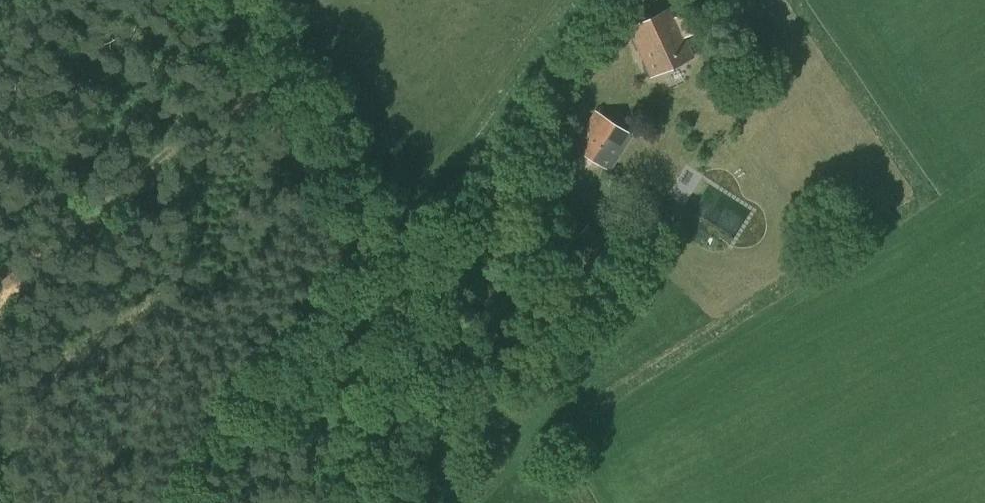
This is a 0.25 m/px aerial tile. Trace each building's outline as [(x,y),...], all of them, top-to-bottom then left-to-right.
[(628,27),(651,76),(694,56),(688,45),(684,35),(704,26),(695,6),(675,16),(670,7),(628,27)] [(595,109),(571,146),(611,172),(634,134),(595,109)] [(703,215),(698,226),(733,241),(738,231),(703,215)]
